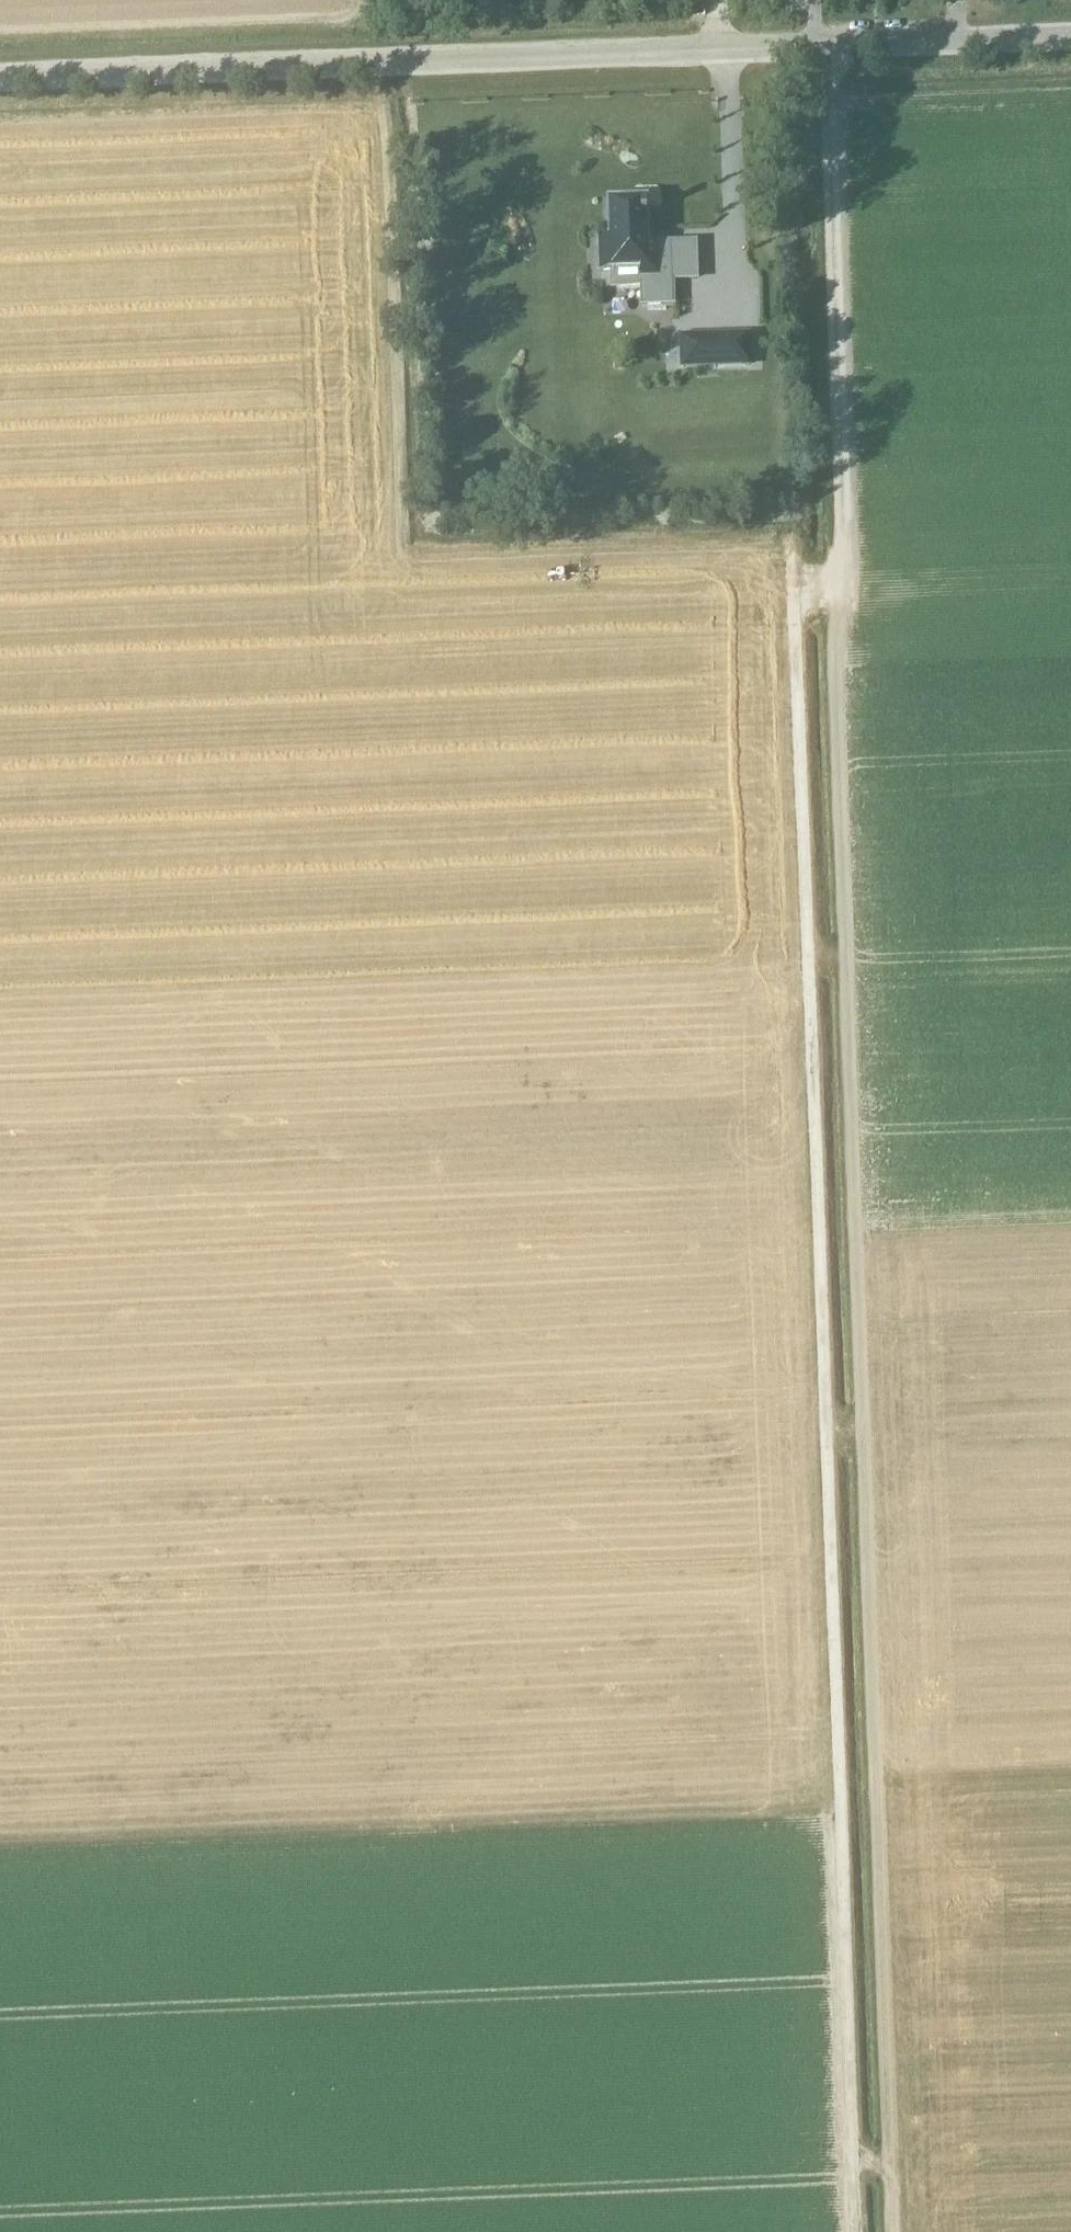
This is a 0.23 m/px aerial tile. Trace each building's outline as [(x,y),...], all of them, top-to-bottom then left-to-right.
[(641,286),(642,304),(672,304),(670,244),(644,245),(643,216),(645,216),(645,211),(643,211),(643,203),(610,204),(611,241),(601,241),(602,270),(612,269),(613,287),(641,286)] [(749,336),(682,338),(683,367),(750,365),(749,336)]
